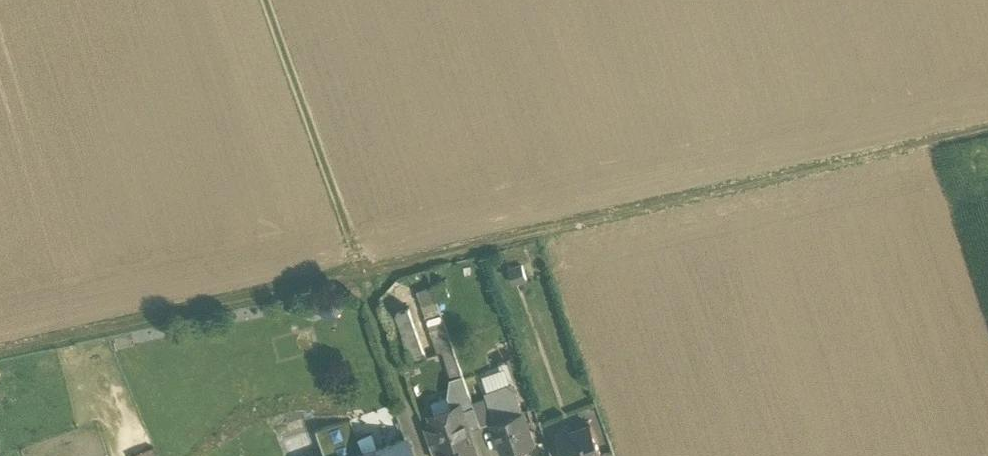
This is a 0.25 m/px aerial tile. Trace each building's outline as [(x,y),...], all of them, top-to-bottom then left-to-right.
[(514,281),(529,278),(526,262),(511,265),(514,281)] [(432,286),(418,291),(423,304),(436,299),(432,286)] [(453,347),(436,299),(423,304),(439,352),(443,350),(453,347)] [(409,306),(397,310),(414,359),(415,359),(427,355),(409,306)] [(414,359),(397,310),(385,315),(404,371),(418,366),(415,359),(414,359)] [(453,347),(443,350),(448,367),(459,363),(453,347)] [(473,401),(470,393),(469,393),(463,374),(451,377),(456,391),(449,394),(453,405),(454,405),(462,410),(469,428),(481,425),(473,401)] [(514,386),(487,396),(495,419),(522,410),(514,386)] [(487,396),(473,401),(481,425),(491,421),(495,419),(487,396)] [(435,412),(431,420),(432,422),(424,425),(435,455),(444,455),(438,439),(469,428),(462,410),(454,405),(453,405),(435,412)] [(495,419),(491,421),(503,454),(534,444),(522,410),(495,419)] [(316,431),(325,455),(358,455),(363,454),(362,452),(351,419),(316,431)] [(558,436),(565,455),(601,455),(603,455),(592,424),(558,436)] [(438,439),(444,455),(478,455),(469,428),(438,439)] [(362,452),(363,454),(363,455),(412,455),(405,437),(362,452)] [(135,455),(161,455),(158,445),(134,451),(135,455)]
